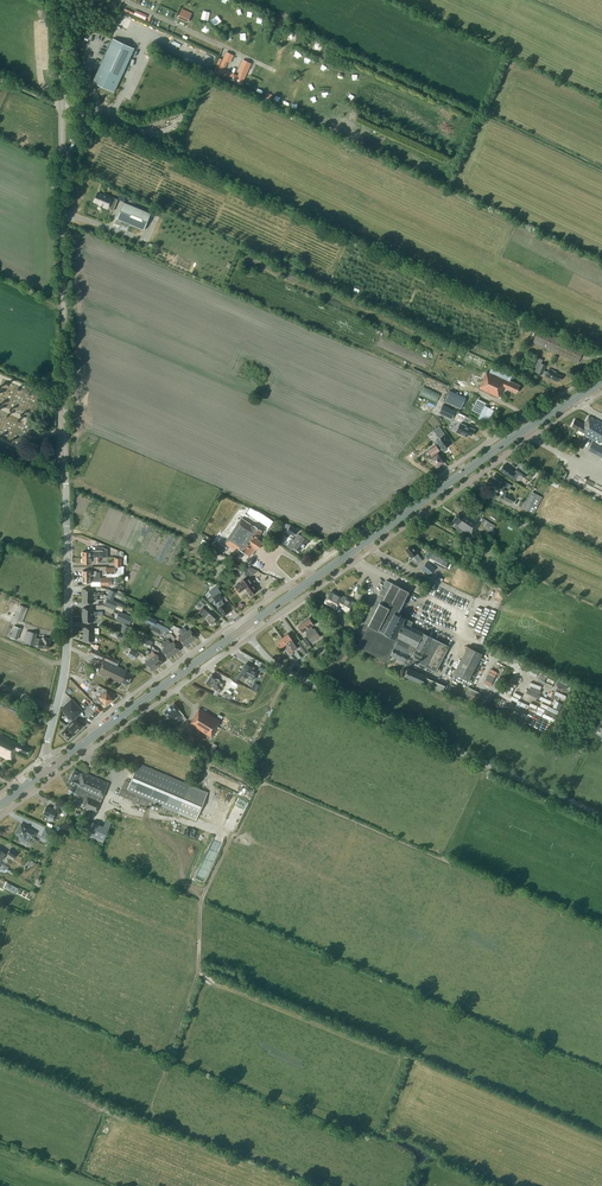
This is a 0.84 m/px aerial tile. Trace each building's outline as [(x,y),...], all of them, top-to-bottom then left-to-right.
[(145,20),(147,14),(136,10),(134,12),(124,7),(123,9),(145,20)] [(181,8),(177,17),(188,22),(192,13),(181,8)] [(123,15),(120,26),(129,28),(132,17),(123,15)] [(135,48),(113,38),(93,82),(115,92),(135,48)] [(234,55),(226,51),(215,73),(241,85),(246,75),(239,72),(238,75),(225,69),(228,62),(223,59),(225,55),(232,59),(234,55)] [(237,71),(239,72),(246,75),(251,63),(243,59),(237,71)] [(104,195),(98,192),(94,201),(100,203),(100,204),(108,208),(109,207),(110,208),(109,209),(113,211),(118,200),(114,198),(113,199),(112,198),(113,197),(104,194),(104,195)] [(144,230),(151,213),(124,202),(120,211),(117,218),(144,230)] [(578,363),(584,350),(539,329),(533,342),(578,363)] [(421,355),(428,357),(430,351),(423,349),(421,355)] [(476,363),(479,365),(478,368),(481,369),(485,361),(478,358),(476,363)] [(542,374),(546,365),(541,363),(541,364),(536,362),(533,370),(537,371),(537,372),(542,374)] [(557,372),(550,368),(546,376),(557,381),(557,380),(560,381),(562,376),(556,373),(557,372)] [(516,393),(520,385),(510,381),(510,382),(487,371),(479,388),(499,397),(504,386),(507,387),(507,388),(516,393)] [(452,389),(447,400),(464,408),(469,397),(452,389)] [(443,404),(439,413),(452,418),(456,410),(443,404)] [(461,422),(463,421),(465,416),(459,412),(455,419),(461,422)] [(571,426),(584,433),(583,435),(601,445),(601,423),(589,415),(584,425),(574,420),(571,426)] [(466,425),(460,423),(458,428),(464,430),(462,434),(467,436),(468,434),(472,436),(475,429),(466,425)] [(439,433),(438,431),(430,436),(433,440),(438,436),(439,438),(436,440),(443,450),(451,444),(448,441),(449,440),(445,433),(445,434),(442,431),(439,433)] [(432,456),(440,450),(436,445),(428,451),(432,456)] [(432,462),(433,463),(436,467),(437,467),(440,465),(440,464),(444,461),(438,453),(430,459),(432,462)] [(522,470),(518,467),(514,472),(504,464),(500,470),(508,476),(514,481),(520,474),(522,476),(525,472),(522,470)] [(566,480),(570,472),(565,470),(561,478),(566,480)] [(495,473),(488,484),(497,491),(500,487),(503,489),(505,486),(503,485),(504,484),(509,488),(511,485),(505,481),(504,482),(502,481),(503,479),(495,473)] [(543,497),(530,491),(526,499),(525,499),(521,507),(534,514),(543,497)] [(506,494),(504,499),(513,503),(515,498),(506,494)] [(253,516),(257,511),(250,508),(247,512),(253,516)] [(458,529),(456,532),(461,535),(464,530),(472,535),(478,526),(477,525),(480,521),(486,525),(483,528),(490,533),(495,526),(482,517),(479,521),(466,512),(465,513),(460,510),(453,521),(456,523),(454,525),(455,527),(454,527),(458,529)] [(265,516),(261,522),(269,527),(273,521),(265,516)] [(238,552),(240,549),(246,553),(251,546),(257,550),(262,542),(257,538),(262,530),(254,525),(253,526),(241,518),(224,543),(238,552)] [(298,530),(291,525),(287,531),(294,536),(298,530)] [(301,535),(298,533),(291,544),(294,546),(293,546),(300,551),(308,539),(301,535)] [(418,563),(422,560),(417,553),(418,552),(416,549),(415,549),(412,545),(409,547),(408,547),(406,548),(407,549),(406,549),(411,557),(413,556),(418,563)] [(91,557),(96,557),(100,557),(105,557),(107,557),(107,549),(103,547),(96,547),(96,550),(94,550),(94,552),(91,552),(91,551),(83,551),(83,557),(91,557)] [(429,560),(445,568),(449,561),(432,553),(429,560)] [(247,590),(247,589),(251,595),(257,590),(254,585),(252,582),(251,582),(248,577),(252,574),(251,573),(248,568),(246,566),(243,565),(228,558),(226,563),(228,564),(227,567),(242,574),(244,578),(242,579),(243,581),(236,586),(240,591),(245,587),(247,590)] [(422,568),(429,574),(435,568),(427,561),(422,568)] [(249,565),(248,568),(251,573),(252,574),(258,570),(256,568),(249,565)] [(405,617),(397,614),(409,591),(400,586),(392,582),(392,583),(387,580),(383,588),(382,587),(379,592),(380,593),(365,622),(369,624),(357,645),(387,661),(390,654),(412,666),(415,660),(436,671),(449,646),(411,626),(413,622),(405,618),(405,617)] [(230,611),(224,603),(223,604),(221,600),(223,598),(219,592),(213,596),(220,606),(218,607),(224,615),(230,611)] [(330,592),(325,602),(336,608),(337,607),(349,613),(356,602),(344,595),(342,598),(330,592)] [(105,603),(116,607),(118,602),(107,597),(105,603)] [(14,618),(21,621),(26,607),(20,604),(14,618)] [(211,613),(210,611),(209,612),(206,609),(205,609),(203,607),(200,610),(202,613),(201,614),(204,617),(212,624),(214,624),(216,622),(215,621),(216,620),(215,620),(217,618),(213,615),(214,614),(212,612),(211,613)] [(116,619),(130,624),(133,617),(119,611),(116,619)] [(153,626),(154,626),(154,625),(156,622),(156,620),(143,613),(140,619),(153,626)] [(327,621),(326,620),(322,616),(319,619),(323,622),(325,624),(327,621)] [(310,618),(304,622),(317,639),(320,636),(314,627),(313,628),(311,626),(314,624),(310,618)] [(312,642),(317,639),(304,622),(298,626),(302,632),(305,630),(307,632),(306,633),(312,642)] [(20,638),(23,627),(15,625),(12,637),(20,638)] [(158,636),(161,629),(156,627),(154,626),(153,626),(150,633),(158,636)] [(184,626),(181,628),(191,641),(197,637),(190,629),(188,631),(184,626)] [(181,628),(178,631),(182,635),(179,637),(185,646),(191,641),(181,628)] [(42,638),(36,638),(38,633),(28,631),(24,642),(34,645),(39,645),(38,647),(43,648),(44,647),(49,648),(51,638),(44,637),(43,637),(42,638)] [(293,647),(296,644),(288,633),(282,637),(289,646),(290,648),(292,651),(294,650),(293,647)] [(289,653),(292,651),(290,648),(289,646),(282,637),(276,642),(281,648),(284,645),(287,650),(289,653)] [(305,646),(309,643),(305,638),(301,641),(305,646)] [(174,654),(180,649),(174,641),(171,643),(168,639),(165,641),(174,654)] [(169,658),(174,654),(165,641),(162,643),(165,648),(162,650),(169,658)] [(309,652),(305,647),(301,641),(298,643),(302,649),(306,654),(309,652)] [(471,645),(457,673),(472,680),(486,653),(471,645)] [(94,655),(103,659),(98,672),(120,682),(121,681),(128,684),(133,675),(127,672),(127,670),(117,665),(120,660),(104,653),(104,654),(92,649),(90,653),(94,655)] [(127,655),(133,658),(137,653),(131,649),(127,655)] [(151,657),(148,653),(145,656),(148,660),(146,662),(152,670),(158,666),(152,658),(151,657)] [(156,653),(151,657),(152,658),(158,666),(164,662),(157,653),(157,654),(156,653)] [(294,662),(298,660),(294,654),(290,656),(294,662)] [(246,663),(241,674),(253,680),(256,672),(253,670),(254,668),(246,663)] [(269,667),(262,663),(259,668),(266,672),(269,667)] [(425,676),(426,675),(408,668),(404,676),(422,683),(423,682),(426,683),(429,677),(425,676)] [(211,686),(214,688),(216,690),(219,692),(221,689),(218,687),(219,686),(217,684),(220,680),(217,678),(212,674),(206,683),(211,686)] [(252,689),(258,691),(261,684),(255,682),(252,689)] [(100,698),(101,699),(106,705),(113,699),(107,691),(107,689),(103,687),(99,691),(102,695),(99,696),(100,697),(100,698)] [(476,704),(481,694),(468,688),(463,698),(476,704)] [(83,710),(72,698),(61,708),(72,720),(65,727),(66,728),(61,732),(68,740),(73,735),(74,736),(84,726),(76,717),(83,710)] [(178,718),(180,720),(182,723),(187,719),(182,713),(174,703),(170,706),(168,708),(164,711),(168,717),(169,717),(171,721),(176,717),(177,719),(178,718)] [(211,737),(218,726),(217,726),(220,721),(199,708),(190,724),(211,737)] [(16,750),(25,754),(28,748),(16,742),(16,741),(0,733),(0,755),(11,760),(16,750)] [(153,802),(178,812),(196,820),(208,791),(139,762),(131,782),(125,779),(119,794),(150,807),(153,802)] [(80,773),(74,769),(68,781),(73,784),(70,790),(75,792),(75,791),(79,793),(77,796),(86,800),(83,807),(97,812),(109,782),(83,771),(79,779),(78,778),(80,773)] [(502,781),(489,774),(487,778),(500,785),(502,781)] [(251,796),(253,788),(228,780),(225,788),(251,796)] [(239,796),(231,809),(242,816),(250,803),(239,796)] [(57,810),(59,805),(56,804),(54,809),(47,806),(44,813),(49,816),(48,818),(49,818),(49,820),(51,821),(52,820),(53,820),(57,810)] [(107,819),(104,826),(110,828),(113,821),(107,819)] [(21,824),(16,833),(21,836),(20,838),(20,839),(24,842),(26,842),(30,835),(33,837),(36,833),(21,824)] [(48,839),(52,830),(45,828),(42,836),(48,839)] [(17,853),(10,849),(7,853),(14,858),(17,853)] [(18,888),(7,882),(4,886),(16,892),(18,888)]
